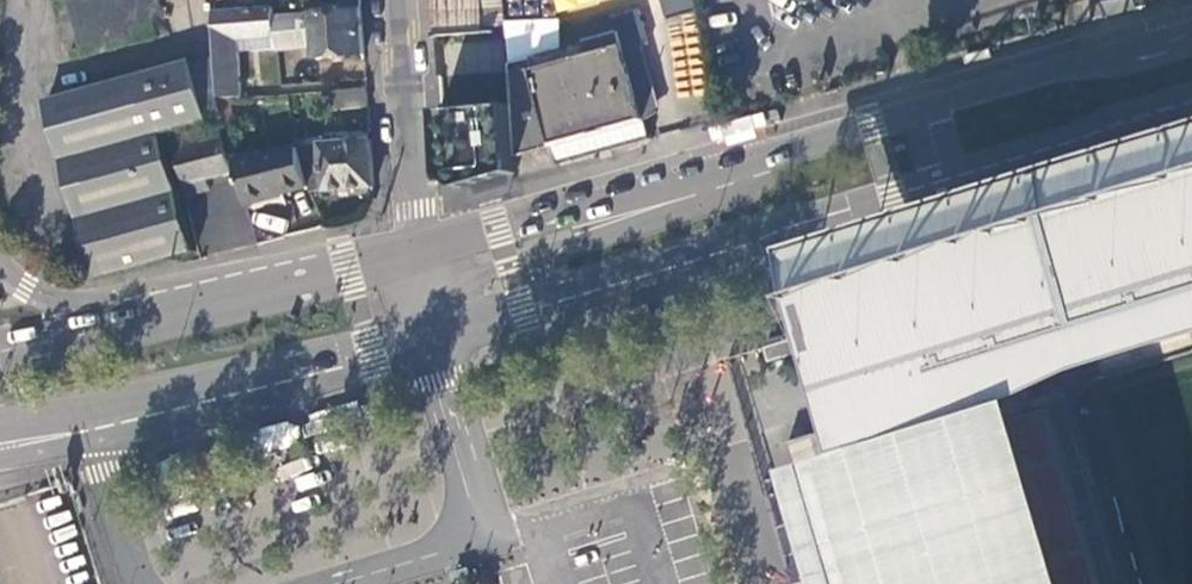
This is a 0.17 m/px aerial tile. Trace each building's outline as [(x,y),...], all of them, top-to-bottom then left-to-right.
[(77,60),(158,40),(160,30),(159,24),(160,17),(162,10),(165,5),(164,0),(59,0),(67,27),(77,24),(83,48),(75,50),(77,60)] [(365,56),(362,28),(360,0),(350,0),(342,1),(342,12),(313,14),(316,59),(365,56)] [(439,30),(489,26),(486,0),(436,0),(439,30)] [(555,13),(607,0),(552,0),(555,13)] [(664,14),(693,7),(691,0),(661,0),(664,14)] [(1132,10),(1132,0),(1073,0),(1075,25),(1132,10)] [(271,9),(214,12),(219,98),(240,97),(237,39),(274,36),(271,9)] [(274,17),(278,49),(308,47),(306,14),(274,17)] [(574,30),(578,45),(619,34),(615,15),(598,20),(599,23),(574,30)] [(489,26),(439,30),(440,34),(435,35),(436,48),(437,64),(442,123),(443,142),(446,176),(470,195),(499,186),(520,180),(518,166),(517,159),(508,63),(507,57),(506,37),(505,29),(489,31),(489,26)] [(507,57),(508,63),(555,51),(552,26),(506,37),(507,57)] [(637,29),(619,34),(644,125),(661,121),(637,29)] [(554,149),(558,165),(650,139),(644,125),(619,34),(578,45),(555,51),(508,63),(517,159),(554,149)] [(48,102),(96,278),(194,251),(162,134),(210,121),(193,62),(48,102)] [(333,110),(368,108),(367,88),(333,91),(333,110)] [(191,148),(187,133),(168,138),(172,152),(178,151),(189,194),(210,189),(207,179),(229,173),(221,141),(191,148)] [(311,192),(374,187),(371,142),(299,147),(300,149),(310,188),(311,192)] [(242,173),(249,204),(310,188),(300,149),(264,158),(263,154),(236,161),(239,173),(242,173)] [(850,474),(835,479),(866,583),(1183,583),(1127,403),(1191,383),(1191,165),(1046,210),(1034,215),(1022,221),(1011,226),(984,244),(961,267),(942,292),(928,317),(917,343),(909,375),(909,410),(838,431),(850,474)] [(836,329),(766,350),(771,365),(840,344),(836,329)] [(151,543),(157,562),(165,559),(159,541),(151,543)]
